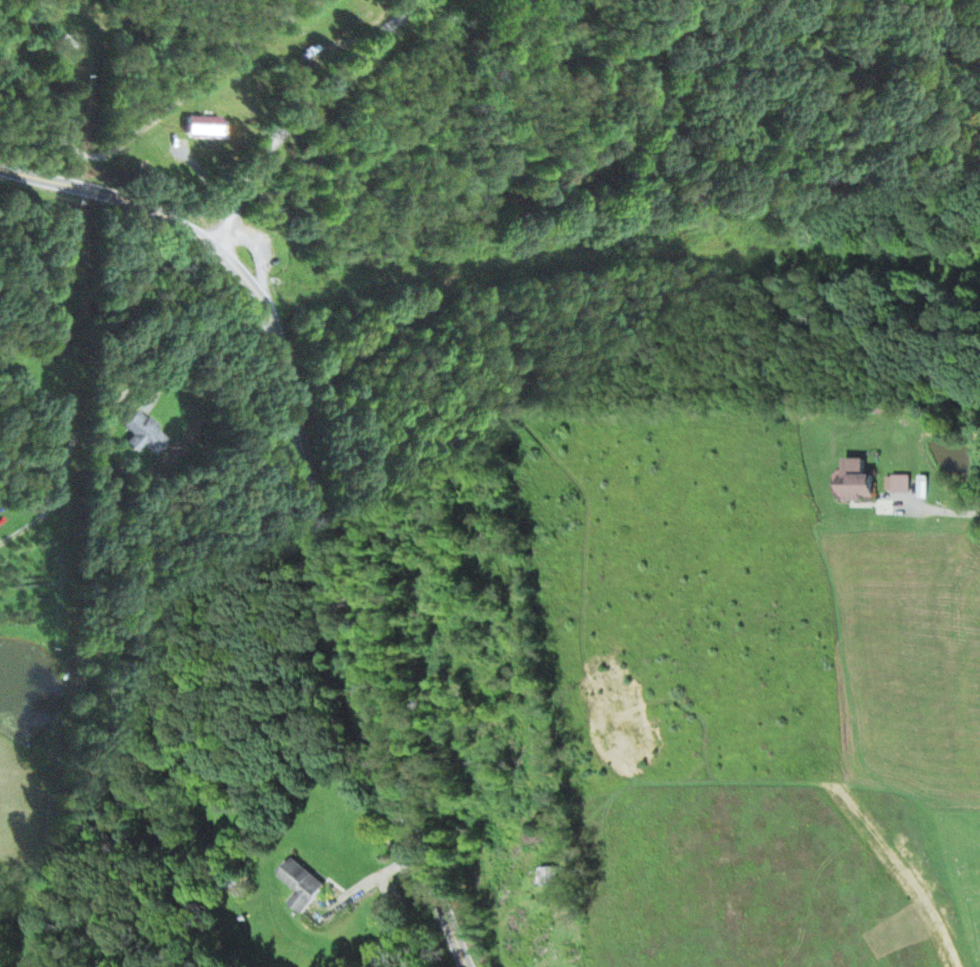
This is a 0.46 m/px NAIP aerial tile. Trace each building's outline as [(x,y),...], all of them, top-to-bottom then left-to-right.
[(190,134),(223,134),(223,115),(190,115),(190,134)] [(123,425),(134,434),(127,442),(149,462),(171,437),(138,408),(123,425)] [(841,474),(841,497),(874,497),(874,474),(841,474)] [(908,490),(908,474),(891,474),(891,490),(908,490)] [(297,889),(287,902),(303,913),(326,881),(293,858),(280,877),(297,889)]
